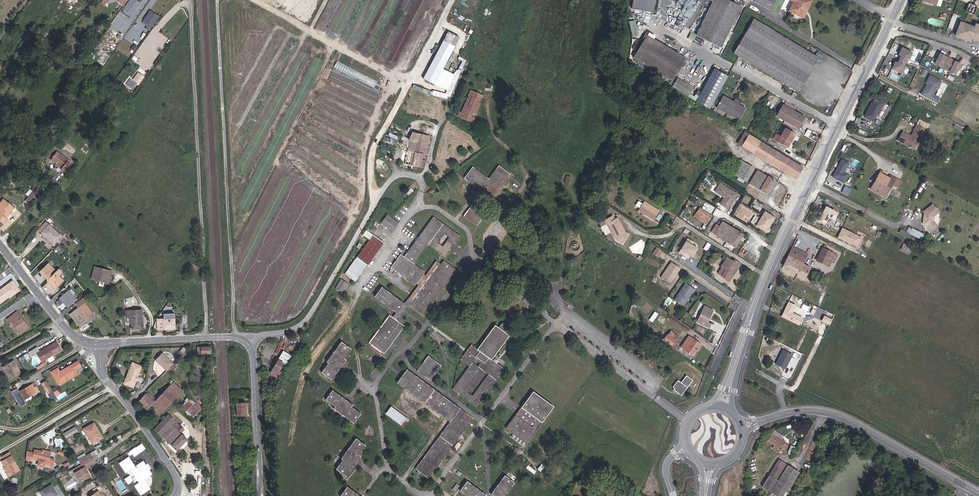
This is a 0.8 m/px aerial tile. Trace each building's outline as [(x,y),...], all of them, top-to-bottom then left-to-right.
[(656,12),(658,0),(633,0),(632,8),(656,12)] [(730,0),(714,0),(697,35),(721,46),(741,5),(730,0)] [(754,1),(770,9),(775,0),(754,0),(754,1)] [(794,1),(790,11),(799,16),(807,2),(809,3),(811,0),(792,0),(794,1)] [(934,3),(931,11),(934,12),(935,9),(937,10),(941,1),(937,0),(926,0),(934,3)] [(957,14),(945,10),(945,13),(975,23),(978,12),(978,5),(976,4),(974,10),(966,7),(968,0),(962,0),(957,14)] [(966,7),(974,10),(976,4),(978,0),(968,0),(966,7)] [(802,17),(809,3),(807,2),(799,16),(802,17)] [(142,22),(151,28),(159,16),(150,10),(142,22)] [(799,91),(819,58),(754,19),(734,52),(799,91)] [(978,41),(978,24),(975,23),(974,25),(959,21),(955,37),(971,41),(972,39),(978,41)] [(447,31),(424,79),(436,84),(459,36),(447,31)] [(689,38),(694,40),(697,34),(691,32),(689,38)] [(672,79),(686,57),(648,33),(634,56),(672,79)] [(909,60),(913,52),(902,47),(899,54),(901,55),(898,62),(895,61),(892,68),(906,74),(909,67),(905,65),(907,59),(909,60)] [(939,53),(934,64),(956,74),(962,62),(939,53)] [(375,87),(378,80),(337,61),(334,68),(375,87)] [(449,82),(446,93),(434,90),(433,94),(450,100),(460,69),(456,68),(454,75),(450,74),(447,82),(449,82)] [(138,71),(132,80),(139,84),(145,76),(138,71)] [(930,74),(920,94),(937,103),(941,97),(935,94),(942,80),(930,74)] [(697,100),(703,91),(678,76),(673,85),(697,100)] [(471,99),(469,104),(466,103),(462,114),(460,113),(458,118),(460,118),(460,116),(473,121),(475,118),(470,116),(472,111),(476,113),(481,100),(483,101),(484,97),(471,92),(469,98),(471,99)] [(738,105),(740,101),(735,98),(732,101),(724,96),(717,107),(738,119),(744,108),(738,105)] [(874,97),(864,116),(875,122),(885,102),(874,97)] [(783,104),(776,116),(798,128),(802,122),(804,124),(807,118),(794,110),(796,107),(786,101),(784,105),(783,104)] [(898,126),(893,135),(910,144),(918,129),(920,129),(923,123),(913,118),(906,131),(898,126)] [(788,147),(796,134),(786,128),(783,131),(781,130),(778,136),(780,137),(778,140),(788,147)] [(427,154),(430,140),(432,136),(420,133),(412,131),(408,139),(409,140),(405,163),(420,166),(421,159),(423,153),(427,154)] [(745,131),(737,142),(796,178),(803,166),(745,131)] [(395,134),(391,143),(396,147),(403,135),(398,133),(396,135),(395,134)] [(73,161),(58,150),(52,159),(58,163),(59,162),(60,163),(59,164),(64,167),(63,168),(66,171),(73,161)] [(849,162),(841,158),(832,176),(845,183),(851,172),(853,173),(859,161),(852,157),(849,162)] [(754,167),(739,159),(730,176),(733,178),(734,175),(738,177),(736,180),(742,183),(744,180),(746,181),(754,167)] [(491,199),(510,174),(498,165),(488,179),(472,167),(464,178),(491,199)] [(877,185),(885,189),(893,173),(889,170),(887,174),(876,168),(868,185),(875,188),(877,185)] [(767,194),(775,180),(757,169),(749,183),(767,194)] [(727,209),(738,194),(721,183),(715,191),(722,196),(722,195),(725,197),(723,199),(725,200),(722,205),(727,209)] [(30,201),(37,195),(34,193),(33,192),(26,198),(30,201)] [(3,199),(0,203),(0,220),(5,223),(8,219),(4,216),(7,212),(10,214),(15,207),(3,199)] [(660,211),(644,202),(638,211),(654,221),(660,211)] [(476,226),(486,212),(473,203),(463,216),(476,226)] [(933,203),(922,212),(926,216),(921,221),(930,232),(939,225),(933,218),(940,212),(933,203)] [(835,219),(839,212),(826,205),(817,221),(825,225),(829,217),(835,219)] [(706,223),(711,215),(699,207),(696,212),(699,214),(697,217),(706,223)] [(774,218),(765,211),(755,225),(765,232),(766,232),(767,232),(767,231),(768,230),(768,229),(768,228),(767,227),(769,224),(770,225),(774,218)] [(387,215),(381,223),(392,231),(398,223),(387,215)] [(612,215),(605,218),(615,237),(620,242),(628,234),(624,231),(618,217),(614,219),(612,215)] [(416,284),(423,274),(424,272),(413,264),(428,244),(440,254),(443,256),(444,256),(459,236),(433,217),(404,257),(400,254),(390,267),(408,281),(411,282),(414,285),(416,284)] [(743,234),(722,220),(719,226),(716,224),(711,232),(735,247),(743,234)] [(38,229),(41,231),(44,235),(42,237),(51,246),(62,236),(47,221),(38,229)] [(922,239),(925,234),(908,225),(904,234),(908,236),(910,233),(922,239)] [(857,246),(862,236),(842,227),(838,237),(857,246)] [(373,235),(356,257),(356,258),(366,266),(383,243),(373,235)] [(688,238),(678,252),(687,258),(689,255),(691,256),(692,255),(692,254),(693,252),(695,251),(697,248),(692,245),(694,242),(688,238)] [(579,246),(578,244),(578,243),(576,242),(575,242),(573,242),(572,242),(571,243),(570,245),(570,246),(570,248),(571,249),(572,250),(573,251),(575,251),(576,251),(577,250),(578,249),(579,247),(579,246)] [(806,251),(790,243),(789,247),(804,254),(806,251)] [(909,252),(911,245),(903,243),(901,250),(909,252)] [(835,251),(821,245),(816,257),(829,263),(835,251)] [(657,257),(662,250),(657,247),(652,254),(657,257)] [(789,247),(781,262),(804,274),(809,263),(802,259),(804,254),(789,247)] [(443,256),(440,254),(436,261),(425,275),(423,273),(416,283),(418,285),(407,299),(412,303),(440,264),(438,262),(443,256)] [(722,267),(718,273),(729,281),(741,263),(734,259),(734,261),(727,256),(720,266),(722,267)] [(366,266),(356,258),(348,268),(359,276),(366,266)] [(443,261),(440,264),(412,303),(409,306),(423,316),(456,270),(443,261)] [(47,278),(54,271),(56,270),(48,262),(39,270),(47,278)] [(194,273),(199,266),(193,262),(188,269),(189,270),(194,273)] [(675,276),(676,277),(681,270),(671,264),(662,279),(670,284),(675,276)] [(109,283),(111,275),(105,273),(106,269),(94,266),(91,279),(109,283)] [(348,268),(346,271),(356,279),(359,276),(348,268)] [(54,271),(47,278),(46,279),(53,286),(61,278),(54,271)] [(340,281),(335,290),(341,294),(347,285),(340,281)] [(397,313),(404,303),(381,287),(374,297),(397,313)] [(682,299),(680,303),(686,307),(694,293),(688,289),(682,299)] [(76,298),(69,290),(61,297),(63,300),(67,305),(76,298)] [(88,299),(85,295),(75,303),(78,307),(69,314),(73,318),(74,317),(76,319),(75,321),(80,327),(95,315),(85,302),(88,299)] [(790,312),(793,304),(788,302),(782,316),(797,323),(800,316),(790,312)] [(634,317),(638,308),(632,305),(628,314),(634,317)] [(704,305),(696,321),(709,327),(711,323),(707,321),(712,312),(711,311),(712,309),(704,305)] [(143,328),(142,309),(125,310),(125,317),(128,317),(129,322),(130,322),(131,329),(143,328)] [(11,322),(20,333),(28,327),(17,312),(7,319),(10,323),(11,322)] [(175,328),(174,317),(174,313),(164,313),(164,318),(156,318),(157,329),(175,328)] [(824,314),(822,320),(830,324),(832,318),(824,314)] [(393,318),(389,315),(369,343),(384,354),(404,326),(393,318)] [(495,325),(477,349),(472,345),(461,359),(469,365),(463,374),(452,389),(458,393),(476,407),(504,369),(491,360),(509,335),(505,332),(510,326),(503,321),(499,328),(495,325)] [(18,334),(20,333),(11,322),(10,323),(18,334)] [(670,337),(676,341),(679,337),(673,333),(670,337)] [(664,341),(672,347),(676,341),(670,337),(668,336),(664,341)] [(692,355),(700,344),(689,336),(681,348),(692,355)] [(277,354),(284,340),(282,339),(275,353),(277,354)] [(56,341),(37,353),(41,361),(59,351),(59,350),(57,347),(59,346),(56,341)] [(344,358),(351,349),(341,342),(326,362),(328,363),(321,372),(331,380),(346,359),(344,358)] [(201,355),(211,354),(211,346),(200,347),(201,355)] [(783,366),(790,352),(783,349),(776,363),(783,366)] [(285,364),(290,356),(283,352),(271,372),(276,375),(283,363),(285,364)] [(153,361),(165,371),(171,364),(168,361),(168,360),(160,353),(153,361)] [(417,371),(422,374),(430,380),(441,365),(428,355),(417,371)] [(16,365),(14,361),(3,367),(10,379),(21,373),(16,366),(15,366),(14,365),(16,365)] [(77,361),(68,366),(74,376),(79,373),(76,369),(80,366),(77,361)] [(141,367),(131,363),(128,372),(129,372),(124,384),(132,388),(141,367)] [(173,364),(166,371),(167,373),(170,370),(172,372),(177,368),(173,364)] [(74,376),(68,366),(59,372),(57,368),(51,372),(59,385),(74,376)] [(473,418),(451,402),(449,400),(407,369),(397,382),(450,421),(415,468),(429,478),(473,418)] [(681,396),(692,381),(692,380),(684,374),(679,381),(678,380),(673,386),(675,387),(673,390),(681,396)] [(53,392),(52,390),(46,380),(41,383),(47,393),(46,394),(50,402),(56,398),(55,397),(56,397),(53,392)] [(181,390),(172,382),(167,388),(175,397),(181,390)] [(24,400),(39,391),(36,386),(34,387),(32,384),(19,392),(24,400)] [(175,397),(167,388),(156,400),(153,402),(152,403),(161,413),(175,397)] [(353,405),(333,390),(325,399),(335,406),(333,408),(354,423),(361,413),(352,407),(353,405)] [(526,443),(553,406),(533,391),(505,428),(512,433),(510,436),(523,446),(525,443),(526,443)] [(153,402),(156,400),(148,392),(146,395),(153,402)] [(152,403),(153,402),(146,395),(138,402),(146,409),(152,403)] [(190,399),(184,405),(181,408),(184,411),(193,404),(193,403),(194,402),(190,399)] [(236,416),(247,415),(246,402),(236,403),(236,416)] [(184,411),(187,414),(191,418),(199,410),(193,404),(184,411)] [(391,406),(386,413),(403,426),(409,420),(391,406)] [(176,425),(177,424),(168,415),(154,429),(165,440),(176,425)] [(97,432),(98,431),(93,423),(83,429),(92,444),(101,439),(97,432)] [(177,426),(176,425),(165,440),(176,451),(186,439),(180,433),(184,430),(179,424),(177,426)] [(69,431),(63,435),(65,438),(77,431),(74,426),(68,429),(69,431)] [(781,448),(780,449),(784,452),(788,445),(784,442),(785,441),(772,433),(768,440),(774,444),(781,448)] [(336,469),(346,476),(360,456),(359,454),(366,445),(356,438),(341,458),(343,460),(336,469)] [(134,449),(138,454),(145,450),(141,445),(134,449)] [(133,458),(138,454),(134,449),(129,452),(133,458)] [(50,454),(40,452),(34,451),(32,460),(43,462),(42,466),(50,468),(51,462),(48,462),(49,459),(50,454)] [(5,466),(3,468),(5,472),(8,478),(19,471),(8,452),(1,456),(3,460),(1,461),(5,466)] [(90,459),(88,455),(78,460),(77,461),(80,465),(90,459)] [(150,475),(147,471),(144,466),(141,463),(134,468),(127,458),(118,464),(123,471),(129,467),(140,484),(134,488),(139,495),(148,489),(142,480),(150,475)] [(93,463),(90,459),(80,465),(72,469),(80,482),(89,477),(86,470),(84,468),(88,466),(93,463)] [(787,465),(778,459),(762,486),(771,491),(778,480),(776,479),(782,469),(784,470),(787,465)] [(539,466),(537,468),(540,470),(546,462),(543,460),(539,466)] [(536,470),(527,464),(525,467),(534,473),(536,470)] [(787,465),(784,470),(778,480),(771,491),(778,495),(784,495),(799,472),(787,465)] [(133,486),(134,488),(140,484),(129,467),(123,471),(125,473),(129,470),(137,483),(133,486)] [(76,485),(80,482),(72,469),(68,472),(76,485)] [(514,482),(504,475),(491,494),(494,495),(504,495),(514,482)] [(485,495),(467,481),(460,490),(468,495),(484,495),(485,495)] [(42,495),(54,495),(57,495),(51,485),(39,492),(42,495)] [(347,486),(340,495),(360,495),(347,486)]
